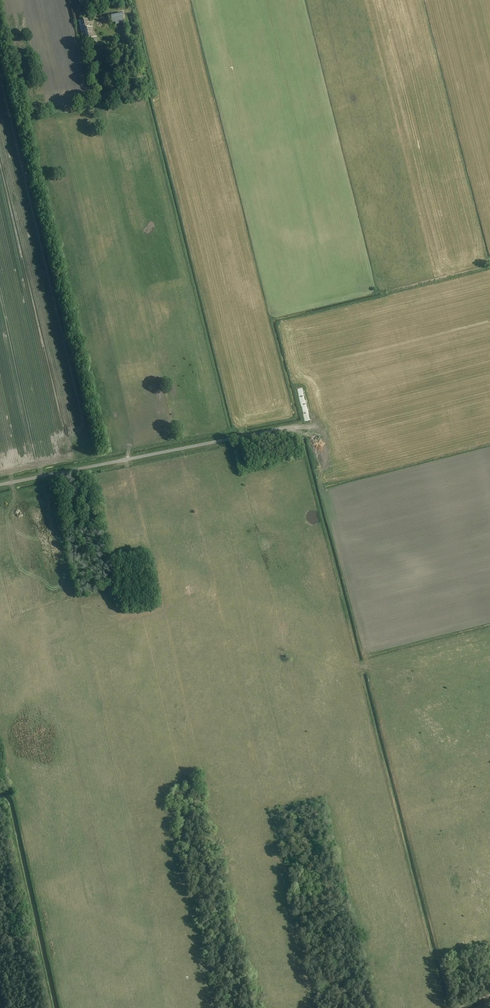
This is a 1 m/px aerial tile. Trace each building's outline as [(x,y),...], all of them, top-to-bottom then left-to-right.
[(112,21),(123,19),(122,13),(111,15),(112,21)] [(95,45),(98,44),(96,37),(95,37),(92,27),(90,27),(88,18),(78,20),(81,33),(84,33),(85,40),(92,38),(93,42),(94,41),(95,45)]
